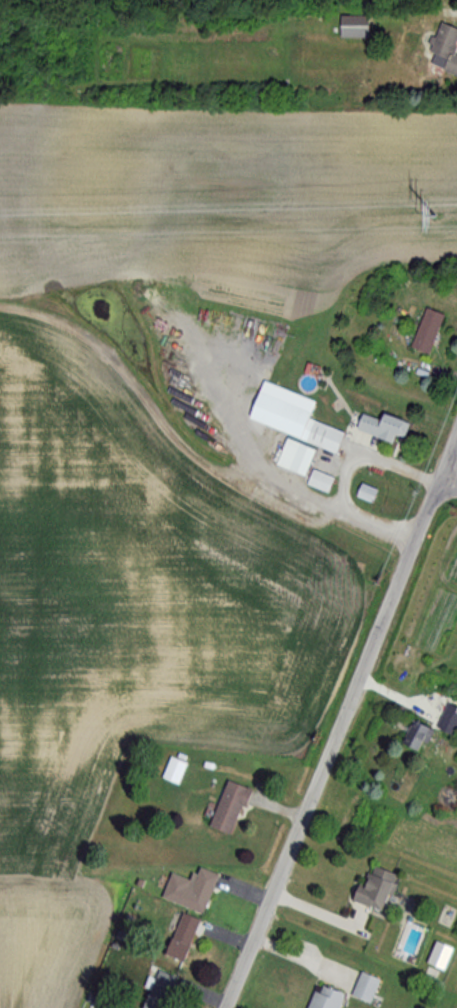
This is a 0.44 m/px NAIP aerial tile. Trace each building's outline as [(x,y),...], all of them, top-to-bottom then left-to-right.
[(366,39),(366,17),(338,17),(338,39),(366,39)] [(456,76),(456,55),(452,53),(456,41),(456,30),(439,23),(424,64),(456,76)] [(424,308),(408,348),(427,355),(443,316),(424,308)] [(309,412),(254,393),(244,421),(335,453),(342,432),(306,420),(309,412)] [(353,430),(395,447),(403,425),(362,409),(353,430)] [(313,452),(284,439),(273,465),(302,477),(313,452)] [(331,479),(311,471),(306,485),(325,494),(331,479)] [(354,498),(370,504),(375,490),(358,485),(354,498)] [(456,725),(456,710),(445,704),(433,729),(450,738),(456,725)] [(420,754),(431,731),(411,721),(399,744),(420,754)] [(176,784),(185,764),(170,757),(161,777),(176,784)] [(207,826),(229,835),(248,789),(226,780),(207,826)] [(201,914),(216,874),(198,867),(192,882),(170,874),(160,898),(201,914)] [(390,872),(361,867),(355,904),(383,909),(390,872)] [(160,954),(182,962),(198,920),(177,912),(160,954)] [(156,969),(140,1007),(162,1007),(175,977),(156,969)] [(368,1003),(378,979),(360,972),(350,996),(368,1003)] [(342,994),(316,984),(307,1007),(337,1007),(342,994)]
